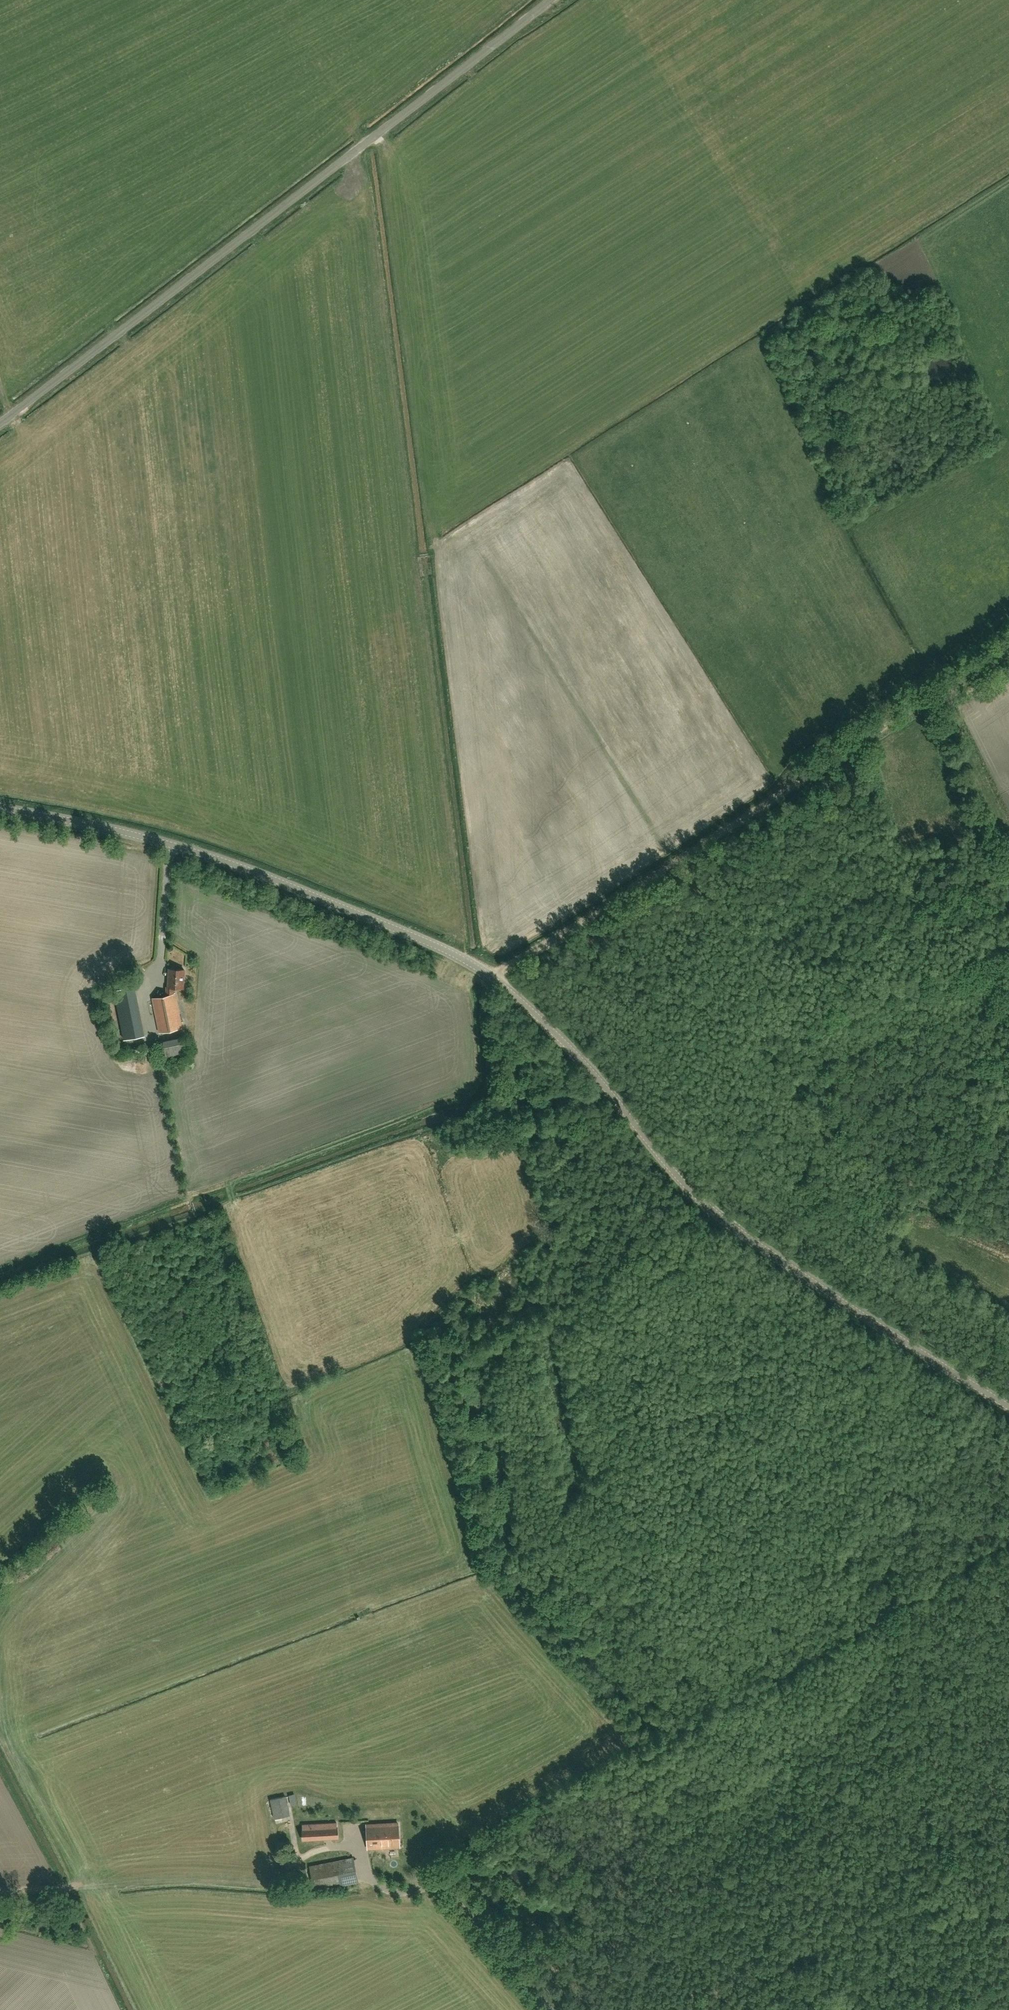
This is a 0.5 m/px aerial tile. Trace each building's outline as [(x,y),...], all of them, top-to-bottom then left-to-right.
[(183,988),(184,971),(175,970),(175,969),(171,969),(171,970),(169,970),(168,987),(167,986),(166,995),(152,998),(159,1032),(181,1028),(173,991),(173,987),(183,988)] [(133,986),(113,989),(122,1039),(142,1036),(133,986)] [(168,1062),(185,1058),(180,1037),(163,1041),(168,1062)] [(279,1844),(293,1841),(288,1818),(290,1817),(286,1796),(270,1799),(279,1844)] [(367,1848),(399,1846),(397,1823),(366,1825),(367,1848)] [(342,1840),(341,1828),(327,1829),(327,1828),(314,1829),(297,1830),(297,1839),(315,1838),(315,1843),(328,1842),(328,1841),(342,1840)] [(357,1880),(370,1877),(367,1863),(354,1866),(353,1858),(309,1867),(314,1890),(358,1882),(357,1880)]
